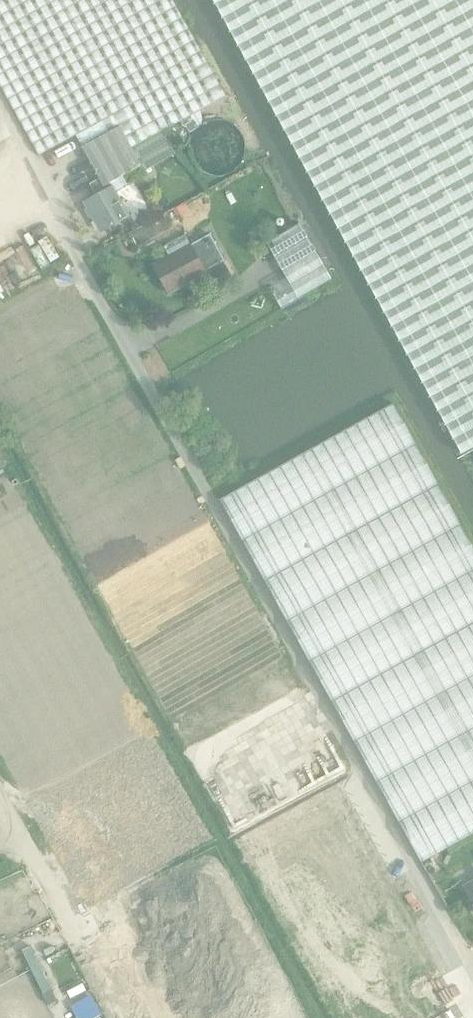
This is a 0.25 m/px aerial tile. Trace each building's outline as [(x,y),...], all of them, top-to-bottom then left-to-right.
[(31,145),(37,156),(75,135),(82,147),(117,127),(130,150),(161,132),(223,96),(186,29),(170,0),(0,0),(0,88),(31,145)] [(472,448),(472,0),(212,0),(461,455),(472,448)] [(231,135),(231,134),(230,130),(229,126),(227,122),(225,118),(218,113),(213,112),(209,111),(204,111),(199,113),(192,117),(189,121),(186,125),(185,133),(186,142),(190,149),(194,152),(198,155),(206,157),(211,157),(217,155),(224,151),(229,144),(230,139),(231,135)] [(117,127),(82,147),(97,174),(99,179),(104,186),(110,183),(124,175),(136,168),(140,166),(143,172),(174,154),(161,132),(130,150),(117,127)] [(96,195),(84,202),(101,232),(129,216),(115,191),(110,183),(104,186),(99,179),(89,184),(96,195)] [(297,225),(266,243),(276,259),(285,276),(286,278),(269,288),(273,294),(281,307),(281,309),(331,280),(331,279),(330,278),(299,224),(297,225)] [(204,276),(202,272),(223,260),(208,235),(188,246),(183,237),(161,248),(167,259),(152,267),(167,296),(204,276)] [(219,501),(419,863),(472,833),(472,549),(392,404),(219,501)] [(464,887),(472,903),(472,882),(464,887)]
